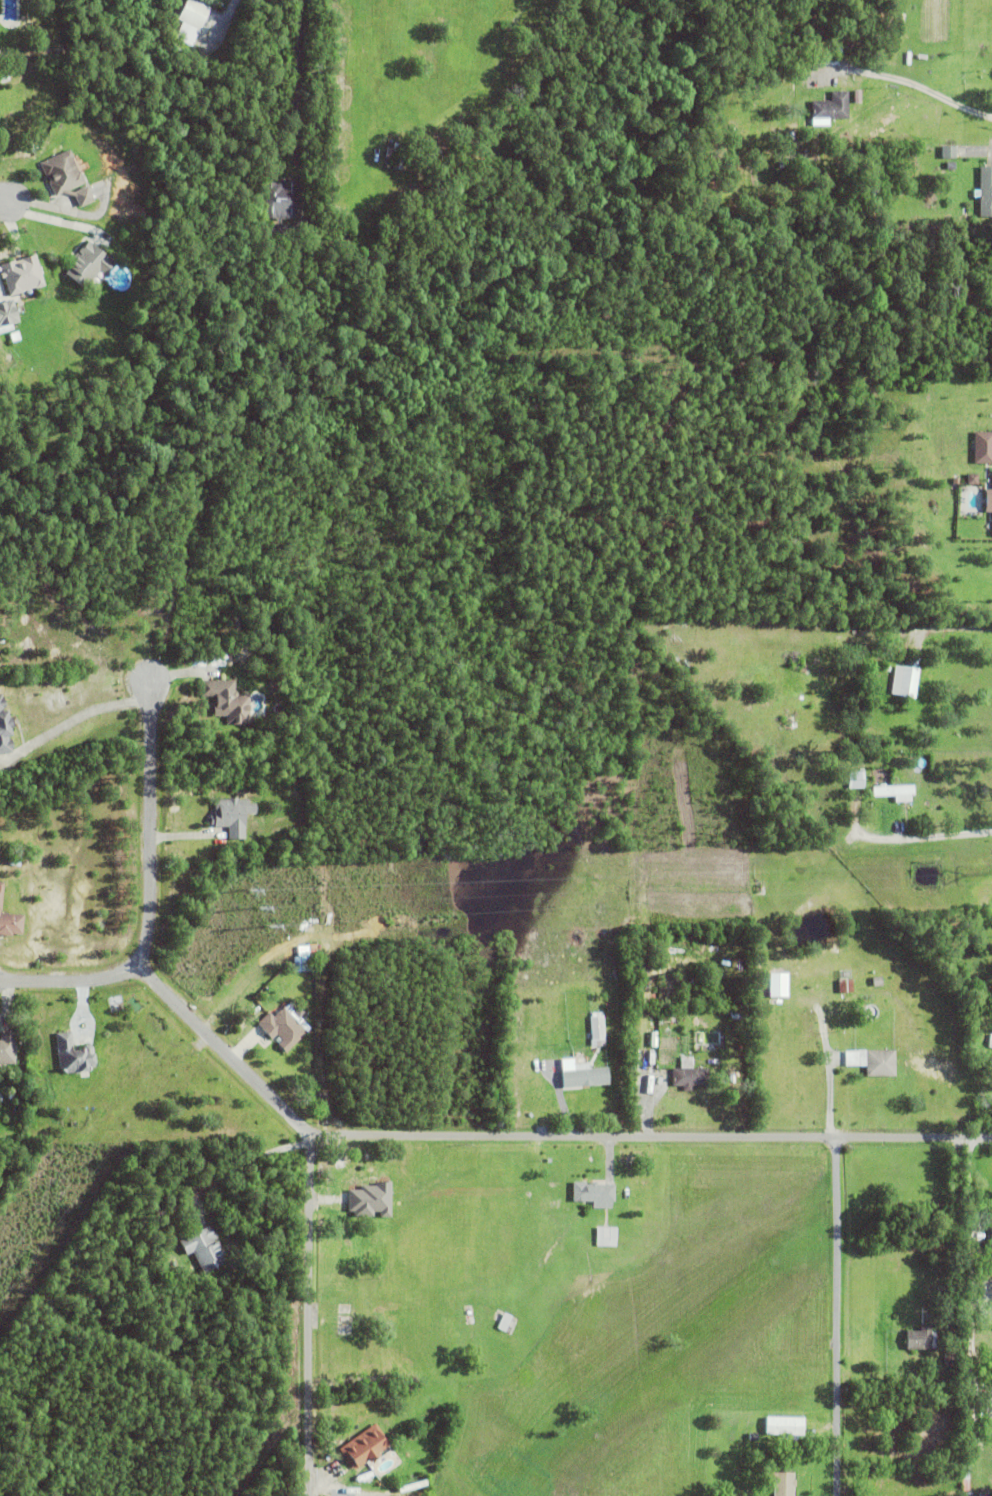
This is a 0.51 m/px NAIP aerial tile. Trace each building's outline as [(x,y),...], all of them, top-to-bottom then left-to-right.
[(182,22),(175,37),(192,46),(211,8),(195,0),(186,0),(176,19),(182,22)] [(831,117),(831,122),(811,122),(811,111),(812,111),(812,106),(811,106),(811,99),(831,99),(831,90),(848,90),(848,117),(831,117)] [(942,144),(955,144),(955,157),(942,157),(942,144)] [(68,190),(74,191),(87,184),(94,198),(80,206),(74,194),(63,192),(55,196),(49,181),(50,181),(48,175),(47,176),(41,162),(70,148),(74,156),(73,157),(85,181),(68,190)] [(946,161),(955,161),(955,169),(946,169),(946,161)] [(980,164),(991,165),(991,216),(979,215),(980,164)] [(282,187),(282,180),(297,180),(296,217),(281,217),(281,239),(266,239),(266,221),(276,222),(276,217),(263,217),(264,181),(275,181),(275,183),(281,183),(281,187),(282,187)] [(100,269),(84,288),(65,272),(70,267),(67,264),(87,239),(115,261),(105,274),(100,269)] [(36,287),(36,286),(22,289),(23,291),(10,294),(1,263),(15,259),(16,260),(21,259),(21,257),(36,253),(45,284),(36,287)] [(19,318),(0,324),(0,300),(5,299),(5,300),(13,298),(19,318)] [(991,463),(991,432),(976,432),(976,463),(991,463)] [(979,482),(979,474),(969,473),(968,481),(979,482)] [(899,662),(902,648),(907,649),(904,663),(899,662)] [(882,670),(883,664),(891,666),(890,672),(882,670)] [(902,664),(919,667),(915,698),(898,696),(898,694),(891,693),(895,664),(902,665),(902,664)] [(241,704),(238,707),(235,707),(235,716),(215,716),(215,695),(200,696),(200,680),(234,680),(234,691),(237,691),(238,695),(241,698),(241,704)] [(12,752),(0,754),(0,693),(2,693),(4,706),(2,706),(2,709),(6,708),(7,716),(8,716),(10,726),(9,727),(13,749),(11,750),(12,752)] [(848,771),(864,771),(864,788),(848,788),(848,771)] [(914,784),(914,794),(911,794),(911,801),(894,802),(894,795),(872,796),(872,786),(880,786),(880,784),(886,783),(886,785),(914,784)] [(256,803),(256,814),(245,814),(244,839),(228,839),(228,827),(214,827),(214,825),(210,825),(210,815),(214,815),(214,811),(214,799),(229,799),(229,798),(237,798),(237,799),(248,799),(248,803),(256,803)] [(869,827),(869,823),(866,823),(866,811),(869,811),(869,810),(874,810),(874,827),(869,827)] [(12,936),(0,935),(0,913),(24,915),(23,934),(12,933),(12,936)] [(790,997),(790,972),(772,972),(771,996),(790,997)] [(872,977),(882,976),(882,986),(872,986),(872,977)] [(838,980),(852,979),(853,993),(839,993),(838,980)] [(275,1034),(270,1039),(261,1029),(261,1028),(256,1023),(268,1012),(273,1017),(275,1015),(274,1014),(279,1010),(280,1011),(283,1007),(306,1032),(285,1053),(277,1045),(282,1041),(275,1034)] [(603,1016),(604,1046),(591,1046),(591,1038),(585,1038),(585,1027),(590,1026),(590,1017),(595,1016),(595,1013),(600,1013),(600,1016),(603,1016)] [(78,1050),(78,1049),(83,1048),(85,1045),(89,1044),(93,1047),(95,1067),(88,1068),(89,1071),(80,1072),(79,1074),(75,1074),(73,1073),(67,1074),(59,1068),(55,1034),(71,1031),(73,1044),(72,1044),(72,1051),(78,1050)] [(15,1063),(0,1063),(0,1033),(15,1032),(15,1063)] [(865,1076),(865,1066),(845,1066),(845,1051),(858,1051),(858,1050),(895,1050),(895,1076),(865,1076)] [(707,1068),(707,1086),(691,1086),(691,1091),(683,1091),(683,1086),(672,1086),(672,1069),(680,1069),(680,1057),(693,1057),(693,1068),(707,1068)] [(607,1067),(609,1084),(563,1088),(561,1072),(574,1070),(574,1064),(588,1063),(589,1069),(607,1067)] [(541,1066),(543,1066),(543,1065),(551,1065),(551,1077),(541,1077),(541,1066)] [(351,1195),(351,1197),(342,1197),(342,1194),(337,1194),(337,1166),(354,1166),(354,1195),(351,1195)] [(591,1185),(591,1183),(597,1182),(597,1185),(614,1185),(614,1202),(612,1202),(612,1209),(592,1209),(592,1202),(573,1202),(572,1182),(585,1182),(585,1185),(591,1185)] [(393,1216),(392,1183),(362,1183),(363,1189),(348,1190),(349,1213),(381,1212),(381,1217),(393,1216)] [(352,1218),(352,1229),(338,1229),(338,1217),(348,1217),(348,1218),(352,1218)] [(213,1231),(217,1238),(213,1240),(214,1242),(218,1240),(225,1255),(222,1257),(225,1263),(202,1274),(192,1253),(185,1256),(178,1241),(209,1225),(212,1231),(213,1231)] [(596,1246),(597,1227),(617,1228),(616,1247),(596,1246)] [(208,1286),(219,1284),(220,1295),(209,1297),(208,1286)] [(497,1329),(505,1313),(512,1317),(505,1332),(497,1329)] [(931,1351),(906,1350),(906,1331),(920,1331),(921,1326),(931,1327),(931,1332),(936,1332),(936,1349),(931,1349),(931,1351)] [(798,1436),(797,1441),(780,1441),(780,1435),(765,1435),(766,1418),(804,1419),(803,1436),(798,1436)] [(367,1462),(354,1471),(351,1466),(348,1466),(346,1462),(347,1461),(339,1450),(375,1424),(390,1445),(377,1454),(379,1457),(369,1464),(367,1462)] [(942,1455),(959,1454),(959,1462),(942,1463),(942,1455)] [(321,1477),(319,1473),(328,1466),(327,1465),(333,1460),(334,1461),(336,1460),(339,1464),(321,1477)] [(794,1488),(794,1495),(774,1495),(774,1487),(767,1487),(767,1473),(794,1473),(794,1481),(796,1481),(796,1488),(794,1488)]
